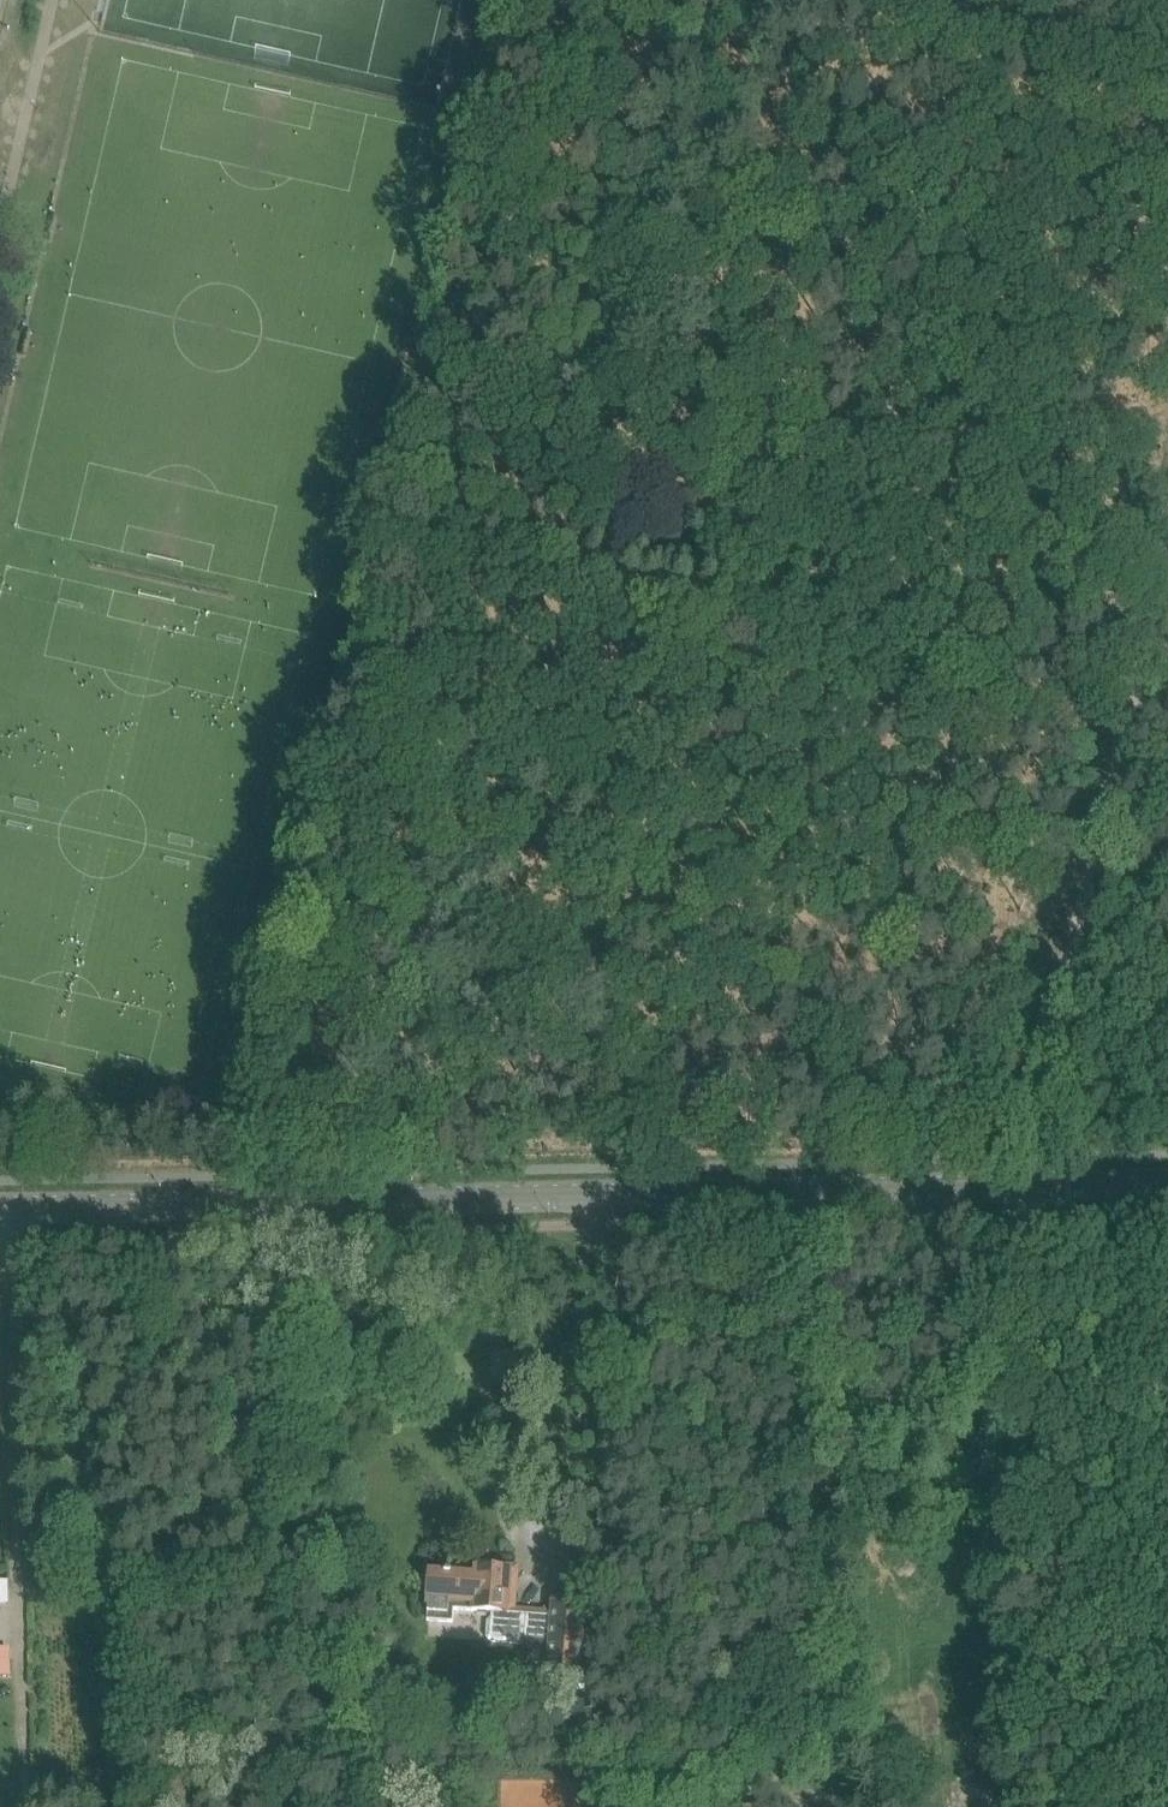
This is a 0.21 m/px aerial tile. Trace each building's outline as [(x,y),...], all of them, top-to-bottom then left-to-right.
[(1154,1491),(1166,1491),(1167,1490),(1167,1477),(1150,1478),(1151,1491),(1154,1491)] [(580,1687),(583,1641),(584,1641),(587,1602),(553,1600),(552,1612),(510,1608),(512,1571),(476,1568),(475,1573),(431,1570),(427,1620),(454,1622),(455,1609),(493,1612),(491,1635),(550,1639),(547,1685),(580,1687)]
